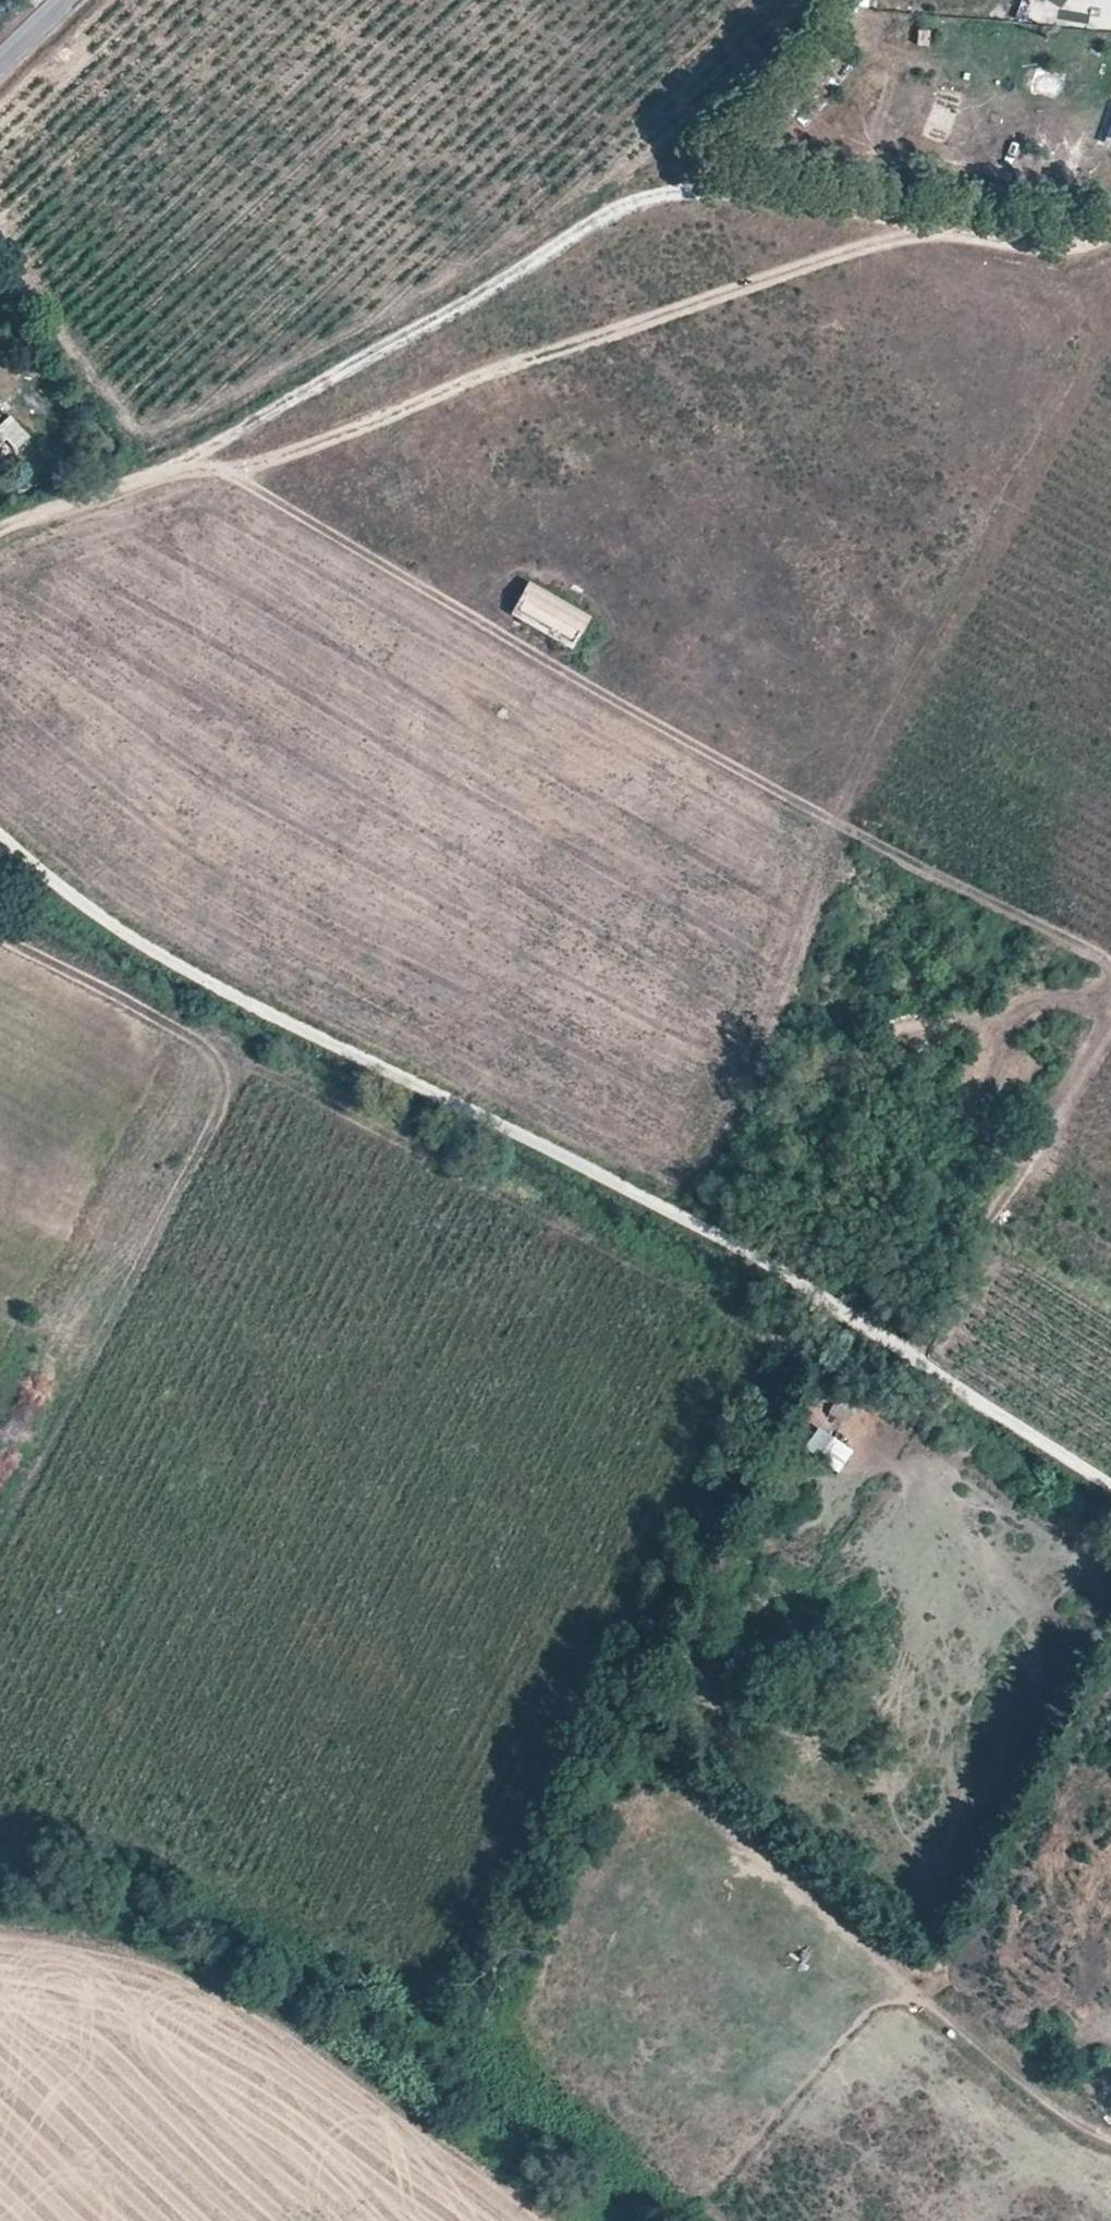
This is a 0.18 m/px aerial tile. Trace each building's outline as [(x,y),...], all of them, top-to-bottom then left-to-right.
[(1110,101),(1098,141),(1110,145),(1110,102),(1110,101)] [(590,616),(529,581),(511,614),(572,648),(590,616)] [(850,1420),(860,1402),(839,1390),(829,1408),(850,1420)] [(838,1468),(852,1447),(817,1422),(802,1444),(838,1468)]
